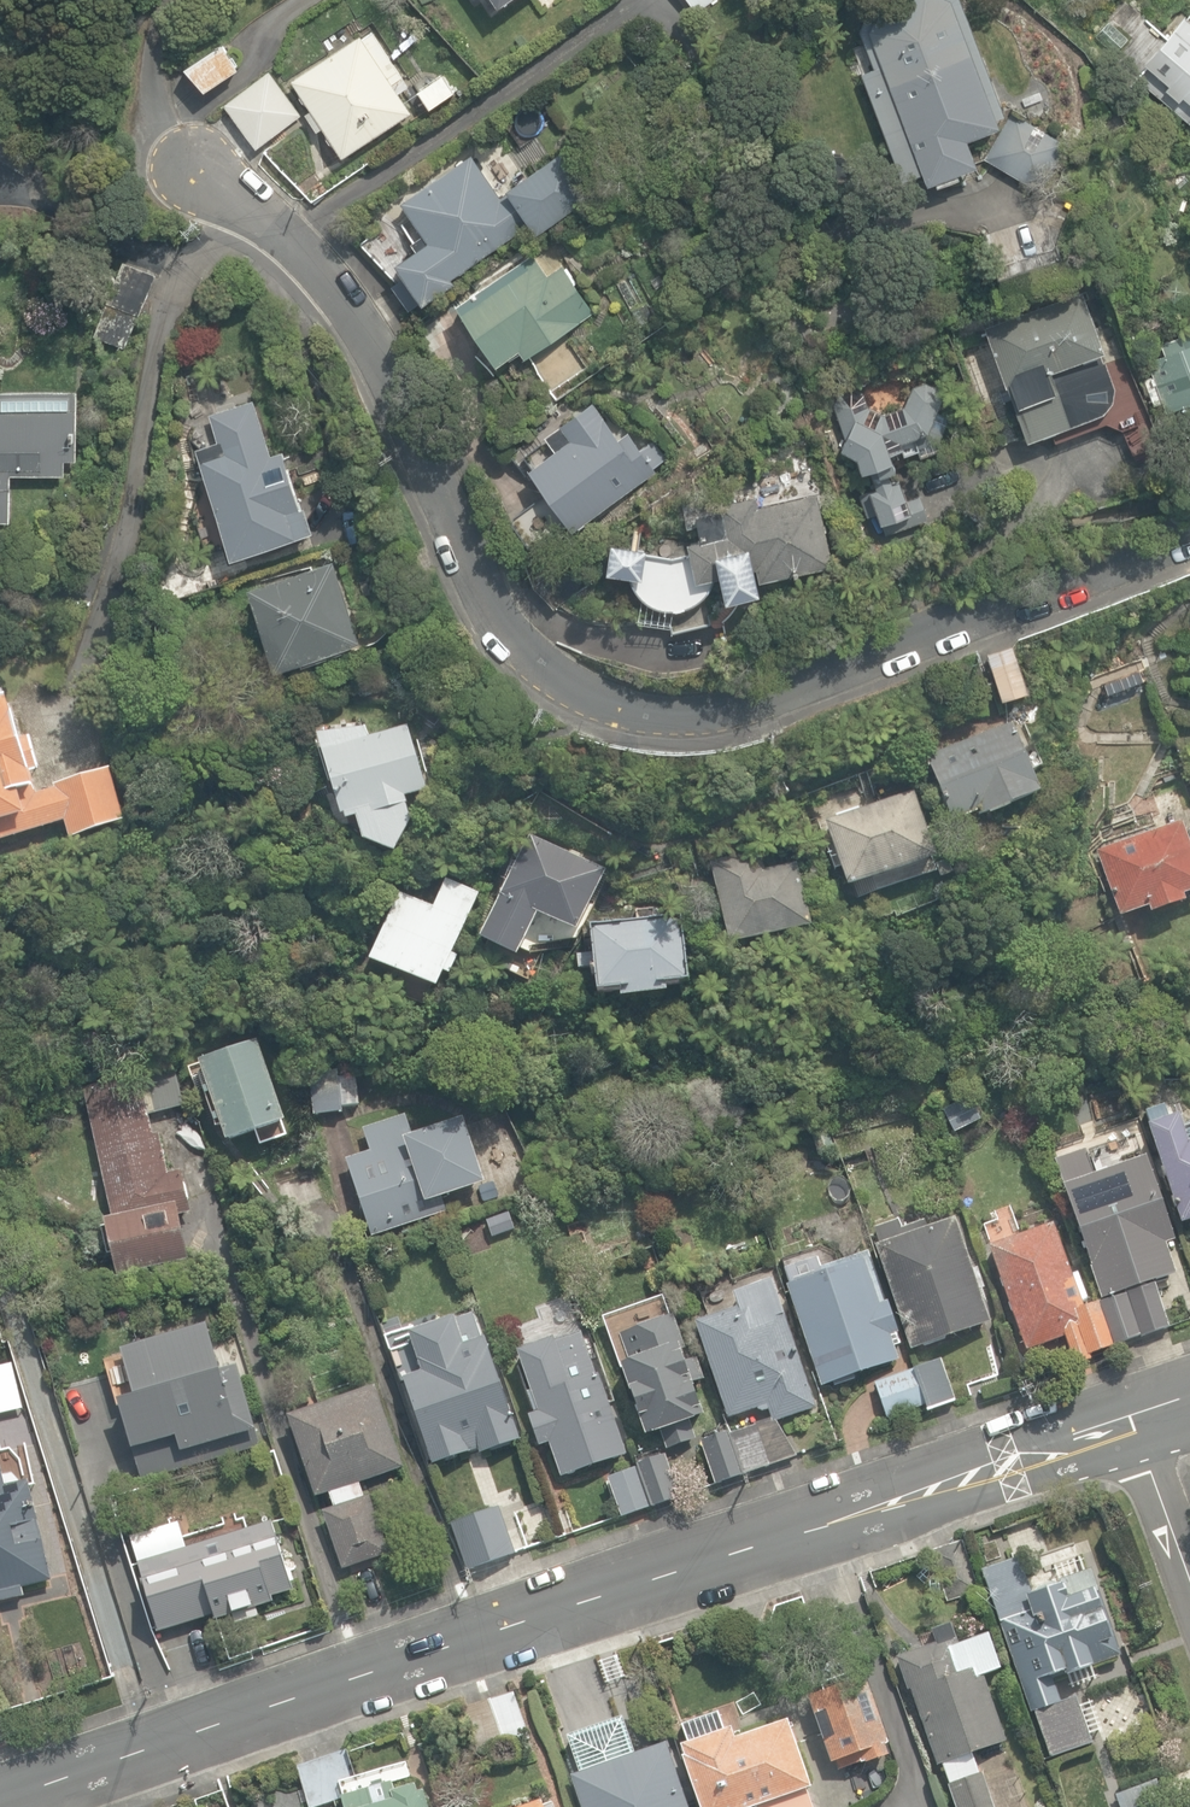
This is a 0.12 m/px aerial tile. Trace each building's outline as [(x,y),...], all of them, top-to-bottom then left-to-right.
[(695,13),(713,0),(686,0),(695,13)] [(921,187),(976,166),(967,140),(998,128),(950,0),(949,0),(897,0),(879,7),(869,30),(892,91),(873,98),(904,182),(917,177),(921,187)] [(1189,123),(1189,20),(1183,14),(1132,76),(1189,123)] [(1094,35),(1113,52),(1127,38),(1108,20),(1094,35)] [(333,146),(341,157),(410,112),(397,93),(407,87),(371,32),(362,38),(361,36),(290,82),(296,92),(297,96),(298,99),(300,102),(303,105),(306,107),(308,111),(303,114),(315,132),(321,128),(325,133),(325,136),(326,140),(327,142),(330,145),(333,146)] [(185,68),(204,90),(238,68),(222,44),(185,68)] [(223,107),(255,149),(300,116),(269,74),(223,107)] [(418,91),(429,108),(453,92),(442,75),(418,91)] [(984,157),(1040,190),(1068,142),(1011,109),(984,157)] [(392,285),(409,311),(452,282),(450,278),(531,224),(536,233),(596,193),(566,149),(505,190),(508,193),(500,198),(471,156),(400,204),(417,229),(408,235),(417,248),(394,263),(403,277),(392,285)] [(456,303),(496,365),(519,350),(524,357),(593,312),(562,264),(547,274),(533,252),(456,303)] [(95,334),(125,347),(155,274),(123,261),(107,301),(108,302),(95,334)] [(984,326),(1023,439),(1104,411),(1112,401),(1113,387),(1104,361),(1102,362),(1099,353),(1104,351),(1082,291),(984,326)] [(640,330),(653,324),(644,305),(631,311),(640,330)] [(1165,411),(1186,403),(1189,410),(1189,323),(1173,329),(1177,339),(1159,345),(1162,354),(1146,360),(1151,373),(1142,377),(1153,406),(1162,402),(1165,411)] [(876,513),(884,533),(927,516),(917,495),(908,498),(899,478),(892,481),(887,469),(899,465),(893,451),(900,448),(903,455),(916,450),(920,458),(943,448),(940,440),(948,416),(938,411),(943,398),(938,387),(924,381),(912,386),(903,406),(881,415),(866,408),(861,394),(850,388),(838,392),(832,407),(844,439),(840,446),(856,456),(861,469),(866,467),(874,487),(855,493),(865,516),(876,513)] [(7,519),(7,486),(11,486),(11,473),(65,474),(65,458),(77,458),(78,389),(0,388),(0,519),(7,519)] [(197,446),(231,556),(313,530),(305,504),(301,506),(283,450),(271,453),(254,397),(209,411),(218,440),(197,446)] [(530,468),(574,528),(654,469),(653,467),(665,458),(652,440),(640,448),(627,430),(618,437),(592,402),(545,436),(555,450),(530,468)] [(1128,457),(1156,444),(1144,419),(1116,432),(1128,457)] [(670,623),(672,631),(710,623),(708,613),(707,613),(704,598),(712,578),(722,576),(727,598),(760,591),(757,580),(760,579),(832,563),(816,493),(810,494),(807,481),(791,485),(792,493),(782,495),(783,500),(757,506),(755,496),(717,504),(718,510),(694,515),(700,539),(688,542),(690,552),(673,556),(646,553),(644,548),(630,546),(611,543),(606,571),(629,574),(631,606),(641,607),(638,618),(670,623)] [(249,586),(275,667),(360,640),(334,559),(249,586)] [(988,651),(1002,696),(1028,688),(1014,643),(988,651)] [(66,822),(70,839),(126,823),(111,768),(54,784),(55,787),(35,793),(28,770),(38,767),(39,767),(30,735),(19,739),(7,697),(0,699),(0,841),(66,822)] [(927,755),(952,821),(962,817),(965,819),(978,814),(980,810),(983,817),(1040,795),(1012,722),(927,755)] [(364,840),(395,852),(412,821),(404,796),(428,789),(408,723),(369,735),(366,725),(316,732),(341,815),(345,814),(347,820),(357,817),(364,840)] [(841,869),(848,887),(937,857),(915,790),(860,808),(859,806),(835,813),(836,816),(825,820),(837,855),(829,858),(834,871),(841,869)] [(1120,917),(1149,907),(1151,913),(1185,901),(1183,894),(1189,892),(1189,844),(1182,820),(1096,849),(1120,917)] [(482,941),(518,958),(537,915),(577,934),(605,871),(580,860),(583,853),(569,847),(566,852),(529,835),(523,848),(517,845),(511,858),(518,861),(516,865),(510,862),(505,872),(513,875),(482,941)] [(711,861),(730,944),(812,925),(797,861),(763,869),(759,850),(711,861)] [(371,959),(437,989),(445,972),(450,974),(458,957),(452,955),(480,893),(446,878),(433,907),(400,893),(371,959)] [(622,989),(623,997),(667,993),(667,983),(689,981),(683,914),(654,917),(653,908),(636,909),(637,919),(592,924),(598,991),(622,989)] [(221,1120),(228,1140),(285,1120),(257,1041),(200,1061),(209,1086),(204,1088),(206,1095),(211,1093),(218,1113),(213,1114),(216,1122),(221,1120)] [(105,1219),(119,1275),(189,1259),(178,1213),(191,1211),(181,1169),(167,1172),(158,1133),(153,1134),(148,1113),(184,1105),(172,1055),(129,1065),(131,1074),(83,1086),(114,1217),(105,1219)] [(341,1077),(340,1068),(308,1072),(313,1119),(343,1116),(342,1107),(359,1105),(355,1075),(341,1077)] [(1181,1223),(1189,1220),(1189,1144),(1188,1144),(1177,1115),(1168,1118),(1163,1102),(1145,1109),(1150,1124),(1147,1126),(1181,1223)] [(346,1158),(370,1235),(410,1223),(412,1230),(435,1222),(433,1214),(446,1210),(442,1197),(485,1183),(464,1118),(412,1134),(406,1112),(363,1126),(370,1150),(346,1158)] [(1104,1297),(1098,1299),(1114,1344),(1142,1334),(1125,1290),(1176,1271),(1165,1242),(1175,1239),(1138,1141),(1090,1159),(1085,1148),(1056,1159),(1065,1183),(1062,1184),(1104,1297)] [(875,1249),(910,1350),(989,1323),(978,1291),(983,1289),(976,1268),(971,1270),(954,1220),(924,1230),(921,1221),(900,1228),(897,1220),(873,1228),(879,1247),(875,1249)] [(1114,1344),(1098,1299),(1083,1305),(1052,1222),(988,1245),(1026,1348),(1063,1334),(1074,1363),(1091,1357),(1090,1353),(1114,1344)] [(788,1284),(821,1385),(831,1382),(832,1385),(855,1377),(854,1374),(899,1358),(891,1333),(899,1331),(888,1300),(879,1303),(868,1271),(875,1269),(868,1249),(822,1265),(818,1254),(786,1265),(792,1283),(788,1284)] [(730,1433),(743,1472),(797,1453),(776,1419),(816,1406),(772,1278),(733,1292),(738,1307),(696,1321),(728,1416),(757,1406),(758,1408),(763,1410),(769,1408),(771,1416),(754,1422),(755,1425),(730,1433)] [(479,1454),(519,1441),(483,1337),(477,1339),(467,1311),(406,1332),(418,1369),(401,1375),(431,1464),(477,1448),(479,1454)] [(621,1362),(618,1363),(644,1438),(655,1434),(660,1449),(690,1439),(686,1425),(705,1418),(692,1381),(701,1378),(693,1353),(683,1357),(668,1312),(611,1331),(621,1362)] [(116,1401),(120,1400),(141,1474),(260,1440),(237,1361),(221,1366),(207,1319),(121,1344),(123,1351),(103,1356),(116,1401)] [(547,1441),(560,1478),(625,1456),(597,1374),(569,1383),(561,1362),(586,1354),(578,1332),(554,1340),(554,1339),(516,1352),(530,1391),(526,1393),(533,1413),(526,1415),(536,1445),(547,1441)] [(941,1356),(914,1366),(926,1403),(928,1408),(956,1399),(941,1356)] [(926,1403),(914,1366),(913,1366),(874,1380),(886,1416),(926,1403)] [(322,1510),(342,1568),(389,1552),(370,1494),(364,1496),(360,1481),(403,1465),(376,1385),(288,1414),(316,1496),(330,1492),(335,1505),(322,1510)] [(704,1438),(718,1478),(741,1470),(727,1430),(704,1438)] [(637,1466),(650,1505),(674,1497),(660,1456),(637,1465),(637,1466)] [(23,1595),(21,1586),(52,1579),(29,1480),(21,1482),(12,1473),(3,1475),(0,1461),(0,1601),(23,1595)] [(621,1516),(650,1505),(637,1466),(608,1477),(607,1477),(621,1516)] [(471,1569),(472,1571),(492,1565),(491,1562),(515,1553),(498,1504),(450,1520),(466,1570),(471,1569)] [(136,1557),(155,1627),(212,1612),(214,1619),(274,1603),(273,1596),(293,1591),(278,1538),(276,1539),(271,1520),(136,1557)] [(930,1550),(946,1601),(979,1591),(963,1540),(930,1550)] [(979,1567),(1047,1758),(1091,1742),(1075,1695),(1059,1701),(1051,1681),(1121,1656),(1088,1565),(1026,1587),(1015,1555),(979,1567)] [(956,1806),(994,1806),(982,1771),(978,1772),(971,1752),(1006,1740),(983,1673),(1000,1667),(989,1632),(959,1642),(958,1636),(955,1637),(950,1623),(931,1629),(936,1641),(895,1655),(907,1689),(911,1688),(937,1764),(943,1762),(950,1782),(947,1783),(956,1806)] [(832,1764),(889,1743),(864,1676),(807,1698),(832,1764)] [(462,1703),(478,1754),(530,1737),(514,1687),(462,1703)] [(679,1720),(686,1740),(726,1727),(719,1707),(679,1720)] [(698,1806),(755,1806),(810,1787),(786,1721),(736,1739),(732,1727),(679,1746),(681,1754),(679,1755),(698,1806)] [(582,1806),(688,1806),(666,1742),(571,1775),(582,1806)] [(309,1806),(315,1806),(334,1801),(333,1798),(359,1790),(345,1749),(296,1766),(309,1806)] [(1114,1796),(1119,1806),(1179,1806),(1175,1797),(1164,1802),(1155,1780),(1114,1796)] [(341,1806),(432,1806),(427,1788),(416,1791),(414,1786),(393,1792),(391,1783),(338,1798),(341,1806)] [(198,1806),(227,1806),(223,1792),(196,1800),(198,1806)] [(772,1806),(812,1806),(808,1795),(772,1806)] [(553,1799),(543,1803),(542,1799),(518,1806),(556,1806),(553,1799)]
